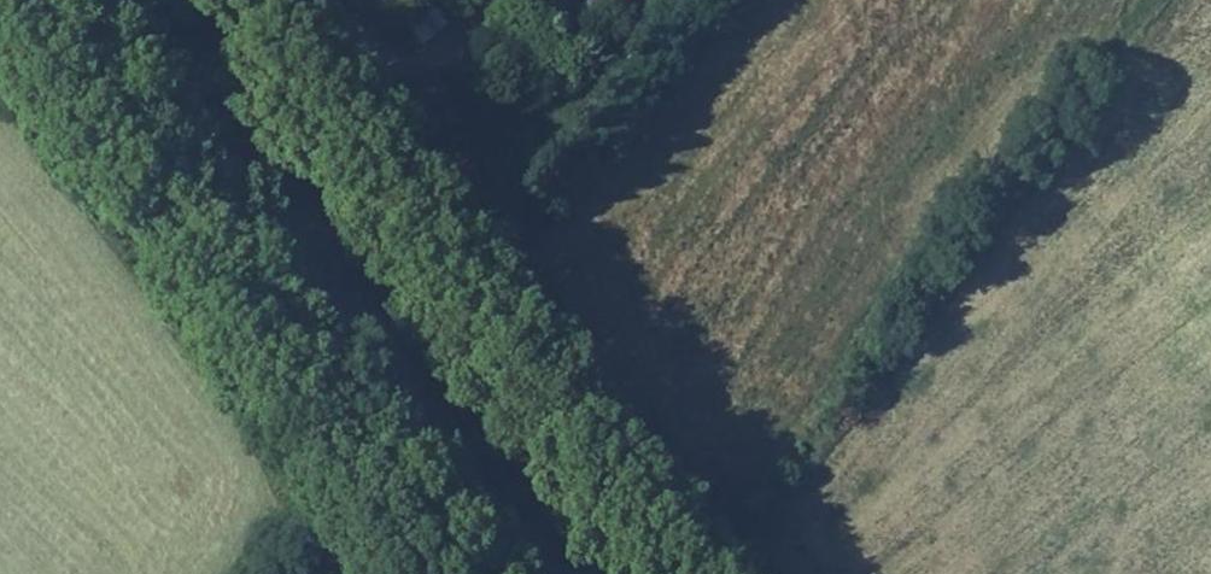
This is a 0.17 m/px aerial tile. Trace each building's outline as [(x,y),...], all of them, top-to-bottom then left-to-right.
[(406,10),(426,37),(451,17),(438,0),(419,0),(406,10)]
